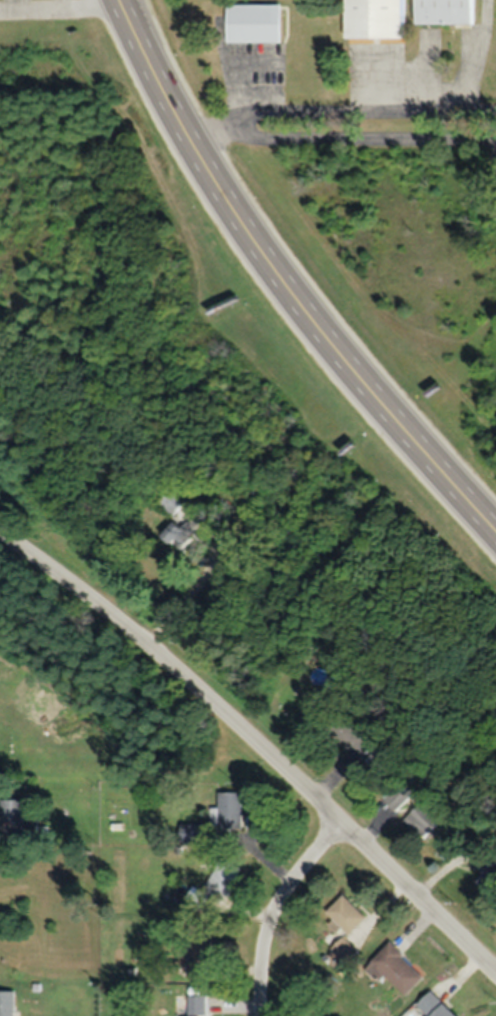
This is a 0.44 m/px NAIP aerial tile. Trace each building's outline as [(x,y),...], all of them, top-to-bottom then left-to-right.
[(405,39),(406,0),(348,0),(348,39),(405,39)] [(417,24),(474,25),(474,0),(417,0),(417,24)] [(284,43),(284,5),(229,5),(229,43),(284,43)] [(160,505),(176,516),(187,501),(171,490),(160,505)] [(164,540),(187,550),(198,527),(187,522),(185,527),(173,521),(164,540)] [(370,733),(341,718),(330,739),(359,754),(370,733)] [(243,828),(243,793),(220,793),(220,806),(211,806),(211,828),(243,828)] [(26,800),(1,800),(1,822),(24,822),(24,837),(37,837),(37,821),(26,821),(26,800)] [(402,822),(422,841),(443,818),(423,800),(402,822)] [(203,843),(203,824),(181,824),(181,843),(203,843)] [(207,893),(229,900),(240,866),(217,859),(207,893)] [(495,892),(495,861),(478,884),(493,896),(495,892)] [(368,918),(344,895),(323,917),(344,938),(333,950),(347,964),(360,952),(347,940),(368,918)] [(426,977),(391,942),(370,964),(405,999),(426,977)] [(417,1006),(426,1015),(458,1015),(432,991),(417,1006)] [(0,992),(0,1015),(17,1015),(17,992),(0,992)] [(207,995),(188,995),(188,1014),(207,1014),(207,995)]
